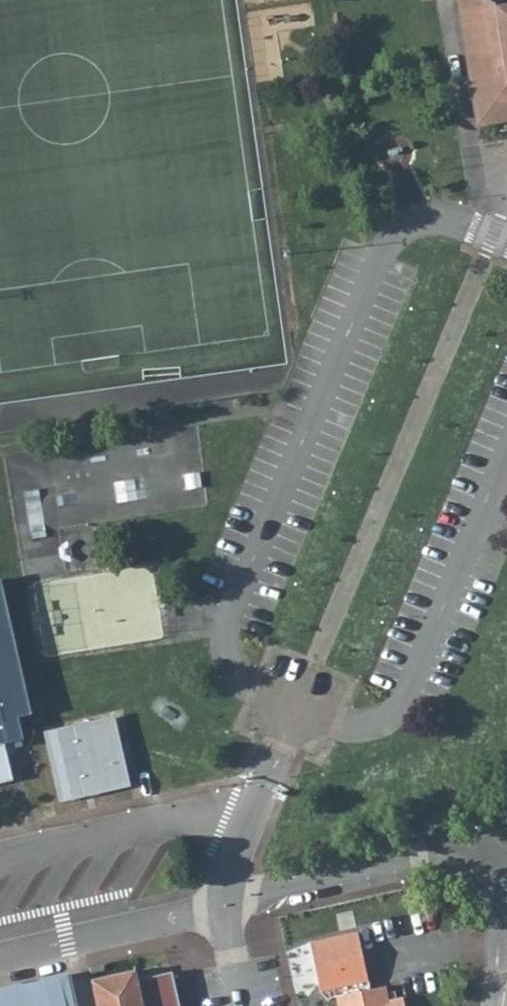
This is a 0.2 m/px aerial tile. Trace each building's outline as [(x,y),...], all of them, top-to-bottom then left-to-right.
[(494,8),(481,0),(455,0),(472,114),(484,125),(506,122),(506,6),(494,8)] [(3,737),(15,734),(11,716),(26,712),(0,594),(0,738),(3,737)] [(104,715),(41,727),(54,797),(118,785),(104,715)] [(11,780),(3,737),(0,738),(0,782),(11,780)] [(16,744),(5,747),(8,758),(19,756),(16,744)] [(297,938),(309,988),(324,984),(329,1005),(395,1005),(393,994),(378,996),(374,978),(363,980),(349,928),(297,938)] [(92,1005),(174,1005),(166,969),(134,976),(132,966),(87,976),(92,1005)] [(54,983),(0,995),(0,1005),(59,1005),(54,983)]
